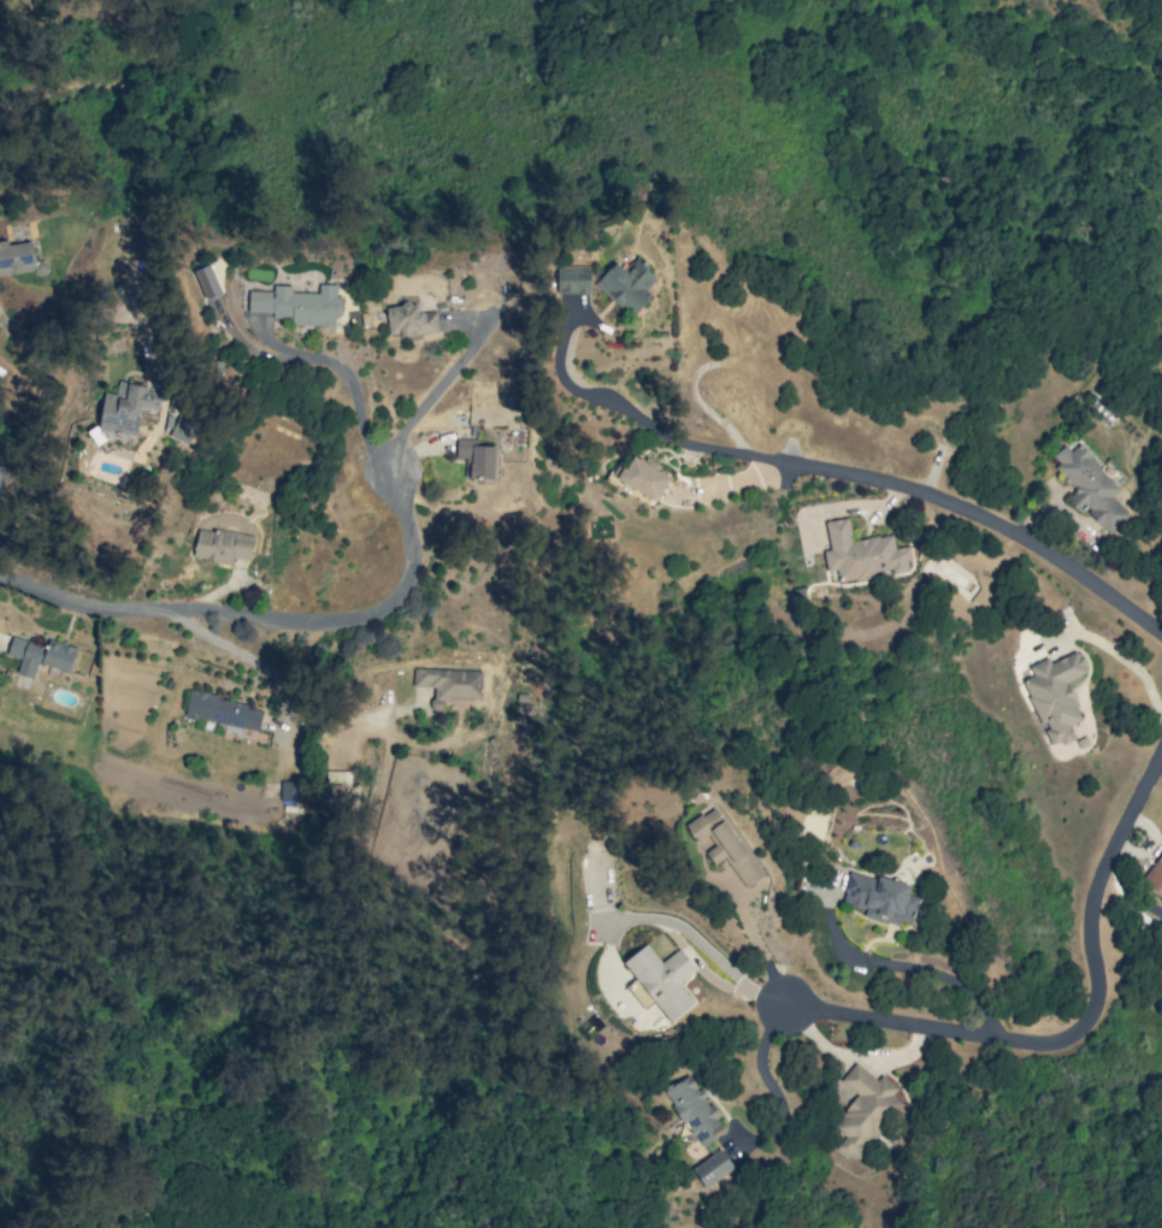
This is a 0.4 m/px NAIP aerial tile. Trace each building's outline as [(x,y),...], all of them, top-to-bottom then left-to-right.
[(615,262),(596,282),(632,317),(652,295),(646,290),(657,278),(636,257),(624,270),(615,262)] [(564,267),(565,302),(571,302),(571,295),(590,294),(589,266),(564,267)] [(336,285),(319,284),(319,293),(291,292),(291,285),(273,285),(273,291),(248,291),(248,312),(273,313),(273,317),(291,318),(291,326),(335,327),(336,285)] [(437,311),(418,312),(417,305),(388,306),(389,335),(438,333),(437,311)] [(103,392),(98,431),(137,436),(140,408),(158,410),(161,388),(118,383),(117,393),(103,392)] [(187,445),(197,425),(178,415),(168,435),(187,445)] [(495,446),(477,446),(477,439),(456,438),(456,458),(465,458),(465,478),(494,478),(495,446)] [(1110,534),(1129,514),(1112,497),(1121,487),(1077,445),(1070,451),(1064,445),(1049,460),(1077,488),(1066,499),(1079,512),(1083,508),(1110,534)] [(627,467),(617,462),(610,477),(658,501),(669,477),(658,471),(661,464),(646,457),(644,461),(632,456),(627,467)] [(825,521),(830,549),(823,551),(827,571),(836,569),(838,584),(911,571),(906,546),(894,548),(892,534),(852,541),(848,517),(825,521)] [(250,560),(254,536),(198,527),(193,557),(232,564),(233,557),(250,560)] [(69,672),(76,648),(47,639),(45,646),(11,636),(6,655),(20,659),(16,674),(33,679),(38,663),(69,672)] [(1067,681),(1085,674),(1077,652),(1050,662),(1048,658),(1028,665),(1032,676),(1024,679),(1049,747),(1074,738),(1069,725),(1082,720),(1067,681)] [(482,670),(413,668),(413,686),(432,687),(432,710),(444,711),(444,699),(481,700),(482,670)] [(184,718),(258,731),(263,706),(188,693),(184,718)] [(326,801),(342,802),(343,787),(350,787),(350,772),(327,771),(326,801)] [(301,781),(280,782),(280,805),(302,804),(301,781)] [(763,876),(714,807),(685,827),(695,841),(706,833),(717,848),(707,855),(713,865),(724,857),(746,888),(763,876)] [(1143,878),(1153,885),(1151,887),(1161,896),(1161,852),(1143,878)] [(910,886),(850,870),(842,903),(865,909),(863,917),(898,926),(900,920),(912,923),(919,897),(908,894),(910,886)] [(834,1120),(844,1127),(831,1144),(853,1162),(901,1103),(891,1095),(898,1088),(881,1075),(877,1080),(855,1062),(840,1081),(856,1094),(834,1120)] [(700,1149),(714,1140),(710,1135),(723,1128),(691,1074),(664,1090),(700,1149)] [(691,1169),(705,1188),(734,1168),(720,1149),(691,1169)]
